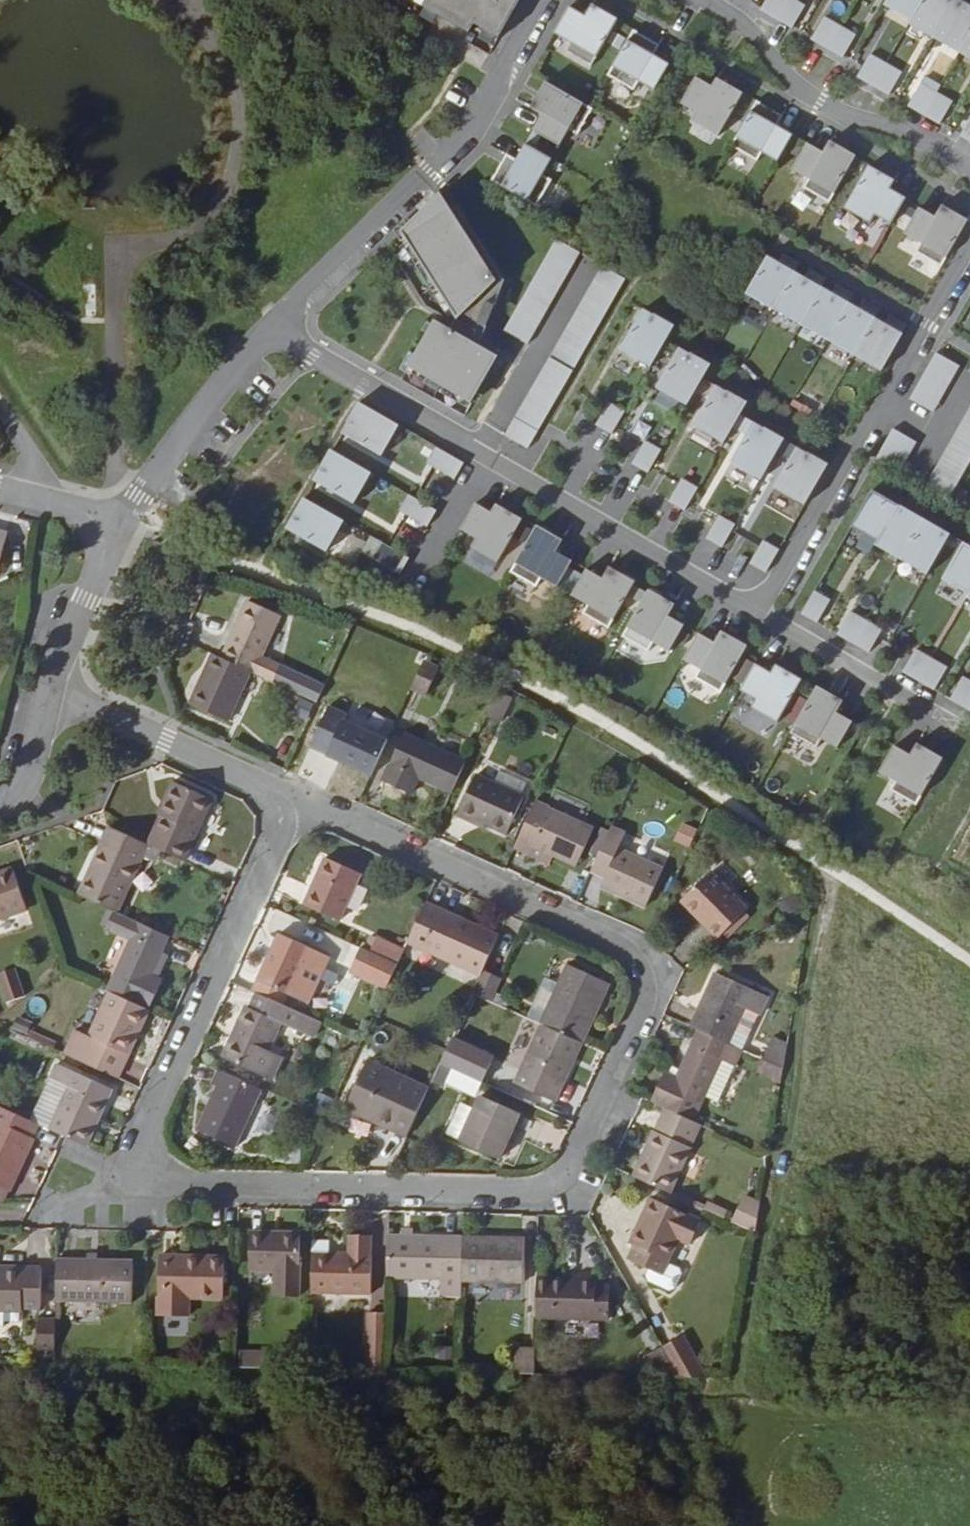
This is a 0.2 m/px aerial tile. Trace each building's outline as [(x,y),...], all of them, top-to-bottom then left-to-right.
[(425,7),(470,33),(476,24),(500,38),(521,0),(429,0),(425,7)] [(761,11),(776,20),(788,0),(767,0),(761,11)] [(776,20),(792,29),(804,6),(794,0),(788,0),(776,20)] [(884,7),(910,22),(922,0),(888,0),(884,7)] [(910,22),(924,30),(922,33),(933,39),(955,1),(952,0),(922,0),(910,22)] [(933,39),(944,46),(946,43),(960,51),(969,33),(969,10),(955,1),(933,39)] [(570,7),(555,32),(571,41),(566,50),(591,64),(616,20),(592,6),(585,16),(570,7)] [(840,26),(824,17),(811,40),(827,49),(840,26)] [(855,35),(840,26),(827,49),(842,58),(855,35)] [(634,30),(608,74),(633,89),(639,80),(655,90),(670,64),(654,55),(660,45),(634,30)] [(960,51),(969,56),(969,33),(960,51)] [(885,64),(870,55),(857,78),(872,87),(885,64)] [(901,73),(885,64),(872,87),(888,96),(901,73)] [(697,77),(682,103),(698,112),(694,120),(718,134),(742,92),(717,78),(712,87),(697,77)] [(542,115),(534,131),(559,145),(568,130),(577,134),(592,108),(548,83),(533,109),(542,115)] [(936,93),(920,85),(908,106),(923,116),(936,93)] [(952,102),(936,93),(923,116),(939,125),(952,102)] [(757,101),(732,145),(756,159),(761,151),(779,161),(794,135),(777,126),(783,116),(757,101)] [(960,137),(969,143),(969,119),(960,137)] [(792,169),(808,178),(802,188),(830,203),(857,157),(829,142),(823,153),(807,144),(792,169)] [(492,180),(536,206),(551,179),(542,174),(552,158),(526,144),(517,160),(507,154),(492,180)] [(849,208),(874,221),(879,213),(893,221),(907,198),(891,188),(897,178),(872,165),(849,208)] [(401,232),(457,318),(495,281),(439,194),(401,232)] [(916,251),(942,266),(967,222),(941,207),(935,217),(920,208),(905,233),(921,242),(916,251)] [(581,250),(556,237),(504,329),(529,343),(581,250)] [(778,262),(795,273),(801,264),(783,253),(778,262)] [(778,262),(768,257),(750,289),(777,305),(795,273),(778,262)] [(539,428),(625,278),(600,264),(514,414),(539,428)] [(805,278),(823,288),(828,279),(810,269),(805,278)] [(805,278),(795,273),(777,305),(804,320),(823,288),(805,278)] [(832,293),(849,303),(855,295),(837,284),(832,293)] [(832,293),(823,288),(804,320),(831,336),(849,303),(832,293)] [(858,308),(876,319),(881,310),(863,299),(858,308)] [(858,308),(849,303),(831,336),(857,351),(876,319),(858,308)] [(655,316),(645,311),(623,348),(652,365),(675,326),(655,315),(655,316)] [(960,327),(969,332),(969,311),(960,327)] [(884,324),(903,334),(908,326),(890,315),(884,324)] [(884,324),(876,319),(857,351),(885,366),(903,334),(884,324)] [(435,321),(409,366),(470,401),(497,356),(435,321)] [(692,355),(681,349),(660,386),(689,403),(711,365),(692,354),(692,355)] [(936,353),(927,369),(951,383),(960,367),(936,353)] [(927,369),(918,384),(942,398),(951,383),(927,369)] [(909,399),(933,413),(942,398),(918,384),(909,399)] [(728,393),(718,387),(696,424),(725,441),(748,402),(729,392),(728,393)] [(790,406),(811,417),(817,405),(796,394),(790,406)] [(359,402),(348,422),(348,423),(343,432),(381,454),(398,425),(359,402)] [(626,412),(610,403),(596,425),(612,435),(626,412)] [(959,427),(969,433),(969,413),(967,412),(959,427)] [(539,428),(514,414),(504,433),(528,447),(539,428)] [(766,430),(755,424),(733,461),(762,478),(785,439),(766,429),(766,430)] [(950,442),(969,454),(969,433),(959,427),(950,442)] [(917,443),(893,429),(884,444),(908,458),(917,443)] [(662,451),(646,441),(632,464),(648,473),(662,451)] [(941,457),(965,471),(969,464),(969,454),(950,442),(941,457)] [(908,458),(884,444),(875,460),(899,474),(908,458)] [(437,447),(427,463),(455,479),(465,463),(437,447)] [(809,455),(799,449),(777,486),(806,503),(828,465),(810,454),(809,455)] [(333,451),(322,469),(323,470),(317,480),(355,503),(371,473),(333,451)] [(941,457),(933,472),(957,486),(965,471),(941,457)] [(933,472),(923,488),(947,502),(957,486),(933,472)] [(698,488),(683,479),(669,502),(685,511),(698,488)] [(899,505),(873,490),(852,525),(879,541),(899,505)] [(409,495),(400,511),(427,527),(437,511),(409,495)] [(344,521),(306,499),(295,517),(296,518),(290,528),(327,550),(344,521)] [(472,546),(498,561),(522,519),(497,504),(492,513),(476,503),(461,529),(477,538),(472,546)] [(925,520),(899,505),(879,541),(877,544),(889,550),(891,547),(904,555),(925,520)] [(735,525),(720,516),(706,539),(722,548),(735,525)] [(950,535),(925,520),(904,555),(918,563),(916,566),(928,573),(950,535)] [(562,542),(536,527),(511,571),(537,586),(542,577),(558,587),(573,561),(557,552),(562,542)] [(341,559),(352,539),(339,531),(327,552),(341,559)] [(9,537),(0,534),(0,566),(9,537)] [(779,550),(763,541),(750,564),(766,573),(779,550)] [(382,542),(373,558),(400,574),(410,558),(382,542)] [(964,543),(944,578),(969,594),(969,546),(964,543)] [(608,627),(633,583),(608,568),(602,578),(587,569),(572,595),(588,603),(583,612),(608,627)] [(669,651),(685,626),(669,616),(675,606),(649,591),(623,635),(648,649),(654,641),(669,651)] [(830,601),(814,592),(801,614),(817,624),(830,601)] [(222,658),(251,670),(278,682),(284,667),(261,656),(279,614),(248,600),(222,658)] [(866,621),(851,612),(838,635),(853,644),(866,621)] [(882,630),(866,621),(853,644),(869,653),(882,630)] [(722,692),(747,648),(721,633),(715,643),(699,634),(684,659),(702,669),(697,678),(722,692)] [(932,659),(916,650),(903,673),(918,682),(932,659)] [(222,658),(213,653),(190,701),(229,719),(251,670),(222,658)] [(947,668),(932,659),(918,682),(934,691),(947,668)] [(777,724),(803,680),(777,664),(771,673),(755,664),(740,691),(756,700),(751,709),(777,724)] [(438,672),(421,665),(409,693),(425,700),(438,672)] [(964,677),(950,700),(964,708),(969,697),(969,681),(964,677)] [(838,747),(853,722),(837,713),(843,703),(816,687),(791,732),(816,746),(823,738),(838,747)] [(511,698),(497,691),(486,715),(500,722),(511,698)] [(388,738),(317,705),(299,742),(371,775),(388,738)] [(451,791),(465,760),(406,732),(383,779),(412,793),(420,777),(451,791)] [(910,801),(936,756),(916,745),(910,755),(895,746),(880,771),(896,781),(891,789),(910,801)] [(502,768),(496,780),(523,793),(529,781),(502,768)] [(523,793),(496,780),(478,771),(459,812),(474,820),(475,816),(508,832),(526,794),(523,793)] [(151,846),(187,863),(214,801),(175,783),(166,804),(169,805),(163,819),(151,846)] [(596,826),(536,799),(515,847),(557,866),(561,859),(578,866),(596,826)] [(169,805),(166,804),(160,817),(163,819),(169,805)] [(689,846),(696,828),(680,822),(673,840),(689,846)] [(119,832),(111,828),(101,851),(109,856),(119,832)] [(626,834),(611,828),(609,833),(599,855),(597,859),(611,866),(605,879),(602,886),(646,907),(664,868),(620,848),(626,834)] [(599,855),(609,833),(603,829),(592,851),(599,855)] [(109,856),(101,851),(82,898),(114,912),(120,915),(151,846),(119,832),(109,856)] [(359,875),(323,858),(302,904),(338,921),(359,875)] [(591,872),(605,879),(611,866),(597,859),(591,872)] [(11,869),(0,873),(0,920),(26,911),(11,869)] [(749,910),(710,872),(682,902),(721,938),(749,910)] [(792,886),(780,892),(787,907),(799,901),(792,886)] [(499,934),(426,901),(407,941),(480,975),(482,972),(499,934)] [(163,949),(168,937),(120,915),(114,912),(107,928),(131,940),(108,991),(112,992),(149,1009),(162,980),(157,978),(151,974),(163,949)] [(368,933),(362,948),(373,952),(378,938),(368,933)] [(279,934),(272,949),(279,951),(285,937),(279,934)] [(279,951),(272,949),(259,978),(252,992),(257,995),(278,1004),(282,1006),(289,992),(308,1001),(329,957),(285,937),(279,951)] [(397,963),(403,950),(378,938),(373,952),(397,963)] [(373,952),(362,948),(351,972),(386,988),(397,963),(373,952)] [(170,953),(163,949),(151,974),(157,978),(170,953)] [(545,1027),(584,1045),(612,987),(570,968),(543,1026),(545,1027)] [(482,972),(480,975),(472,994),(487,1001),(498,978),(482,972)] [(717,973),(693,1027),(701,1031),(731,1045),(747,1009),(762,1016),(771,997),(717,973)] [(0,985),(0,1013),(1,1016),(16,1006),(8,982),(0,985)] [(119,1079),(149,1009),(112,992),(90,1037),(77,1031),(66,1055),(80,1061),(119,1079)] [(278,1004),(257,995),(249,1011),(245,1010),(222,1058),(252,1073),(276,1021),(271,1019),(278,1004)] [(733,1046),(745,1052),(762,1016),(747,1009),(731,1045),(733,1046)] [(16,1021),(12,1030),(26,1037),(31,1027),(16,1021)] [(506,1081),(517,1087),(545,1027),(543,1026),(533,1022),(506,1081)] [(557,1106),(584,1045),(545,1027),(517,1087),(557,1106)] [(666,1077),(654,1102),(666,1108),(697,1123),(733,1046),(731,1045),(701,1031),(678,1082),(666,1077)] [(452,1070),(483,1084),(494,1060),(451,1040),(447,1050),(440,1065),(452,1070)] [(782,1082),(784,1070),(766,1062),(760,1072),(782,1082)] [(345,1112),(406,1139),(428,1091),(367,1064),(345,1112)] [(50,1130),(65,1137),(87,1146),(112,1089),(59,1065),(52,1078),(70,1086),(50,1130)] [(444,1088),(452,1070),(440,1065),(432,1083),(444,1088)] [(264,1089),(219,1068),(213,1082),(220,1086),(209,1108),(199,1129),(237,1148),(264,1089)] [(39,1125),(50,1130),(70,1086),(52,1078),(32,1122),(39,1125)] [(220,1086),(213,1082),(203,1105),(209,1108),(220,1086)] [(476,1111),(461,1143),(501,1161),(509,1144),(513,1147),(526,1118),(487,1101),(482,1098),(476,1111)] [(446,1133),(455,1137),(468,1109),(459,1104),(446,1133)] [(0,1108),(0,1203),(4,1203),(10,1191),(13,1192),(36,1139),(32,1137),(39,1125),(32,1122),(0,1108)] [(674,1194),(705,1126),(697,1123),(666,1108),(634,1176),(674,1194)] [(755,1232),(760,1205),(743,1197),(732,1221),(755,1232)] [(702,1223),(651,1200),(644,1216),(647,1217),(643,1227),(639,1226),(632,1244),(636,1245),(630,1260),(663,1274),(668,1264),(680,1239),(692,1245),(702,1223)] [(301,1232),(251,1231),(251,1269),(277,1269),(276,1288),(276,1294),(300,1294),(300,1270),(301,1232)] [(313,1238),(312,1291),(372,1292),(373,1251),(372,1251),(372,1233),(350,1232),(350,1251),(327,1251),(327,1238),(313,1238)] [(462,1276),(463,1236),(389,1234),(388,1275),(462,1276)] [(462,1276),(462,1278),(526,1280),(527,1238),(463,1236),(462,1276)] [(226,1256),(160,1255),(159,1312),(191,1313),(191,1296),(225,1296),(226,1256)] [(132,1261),(57,1259),(57,1301),(132,1303),(132,1261)] [(679,1269),(668,1264),(663,1274),(651,1269),(649,1275),(650,1281),(669,1290),(674,1288),(681,1274),(679,1269)] [(0,1270),(0,1308),(22,1308),(22,1305),(41,1305),(41,1266),(1,1265),(1,1270),(0,1270)] [(582,1280),(538,1279),(537,1319),(612,1320),(613,1286),(599,1285),(600,1273),(583,1273),(582,1280)] [(418,1280),(418,1294),(435,1295),(436,1281),(418,1280)] [(0,1308),(0,1319),(15,1319),(15,1308),(0,1308)] [(387,1369),(387,1338),(388,1314),(372,1314),(371,1369),(387,1369)] [(39,1346),(56,1346),(56,1319),(39,1318),(39,1346)] [(683,1376),(709,1378),(684,1334),(665,1344),(683,1376)] [(683,1376),(665,1344),(647,1354),(659,1375),(683,1376)] [(511,1372),(536,1373),(536,1348),(511,1347),(510,1372),(511,1372)] [(241,1353),(241,1366),(242,1366),(262,1367),(262,1353),(241,1353)] [(262,1367),(310,1368),(310,1355),(262,1354),(262,1367)]
